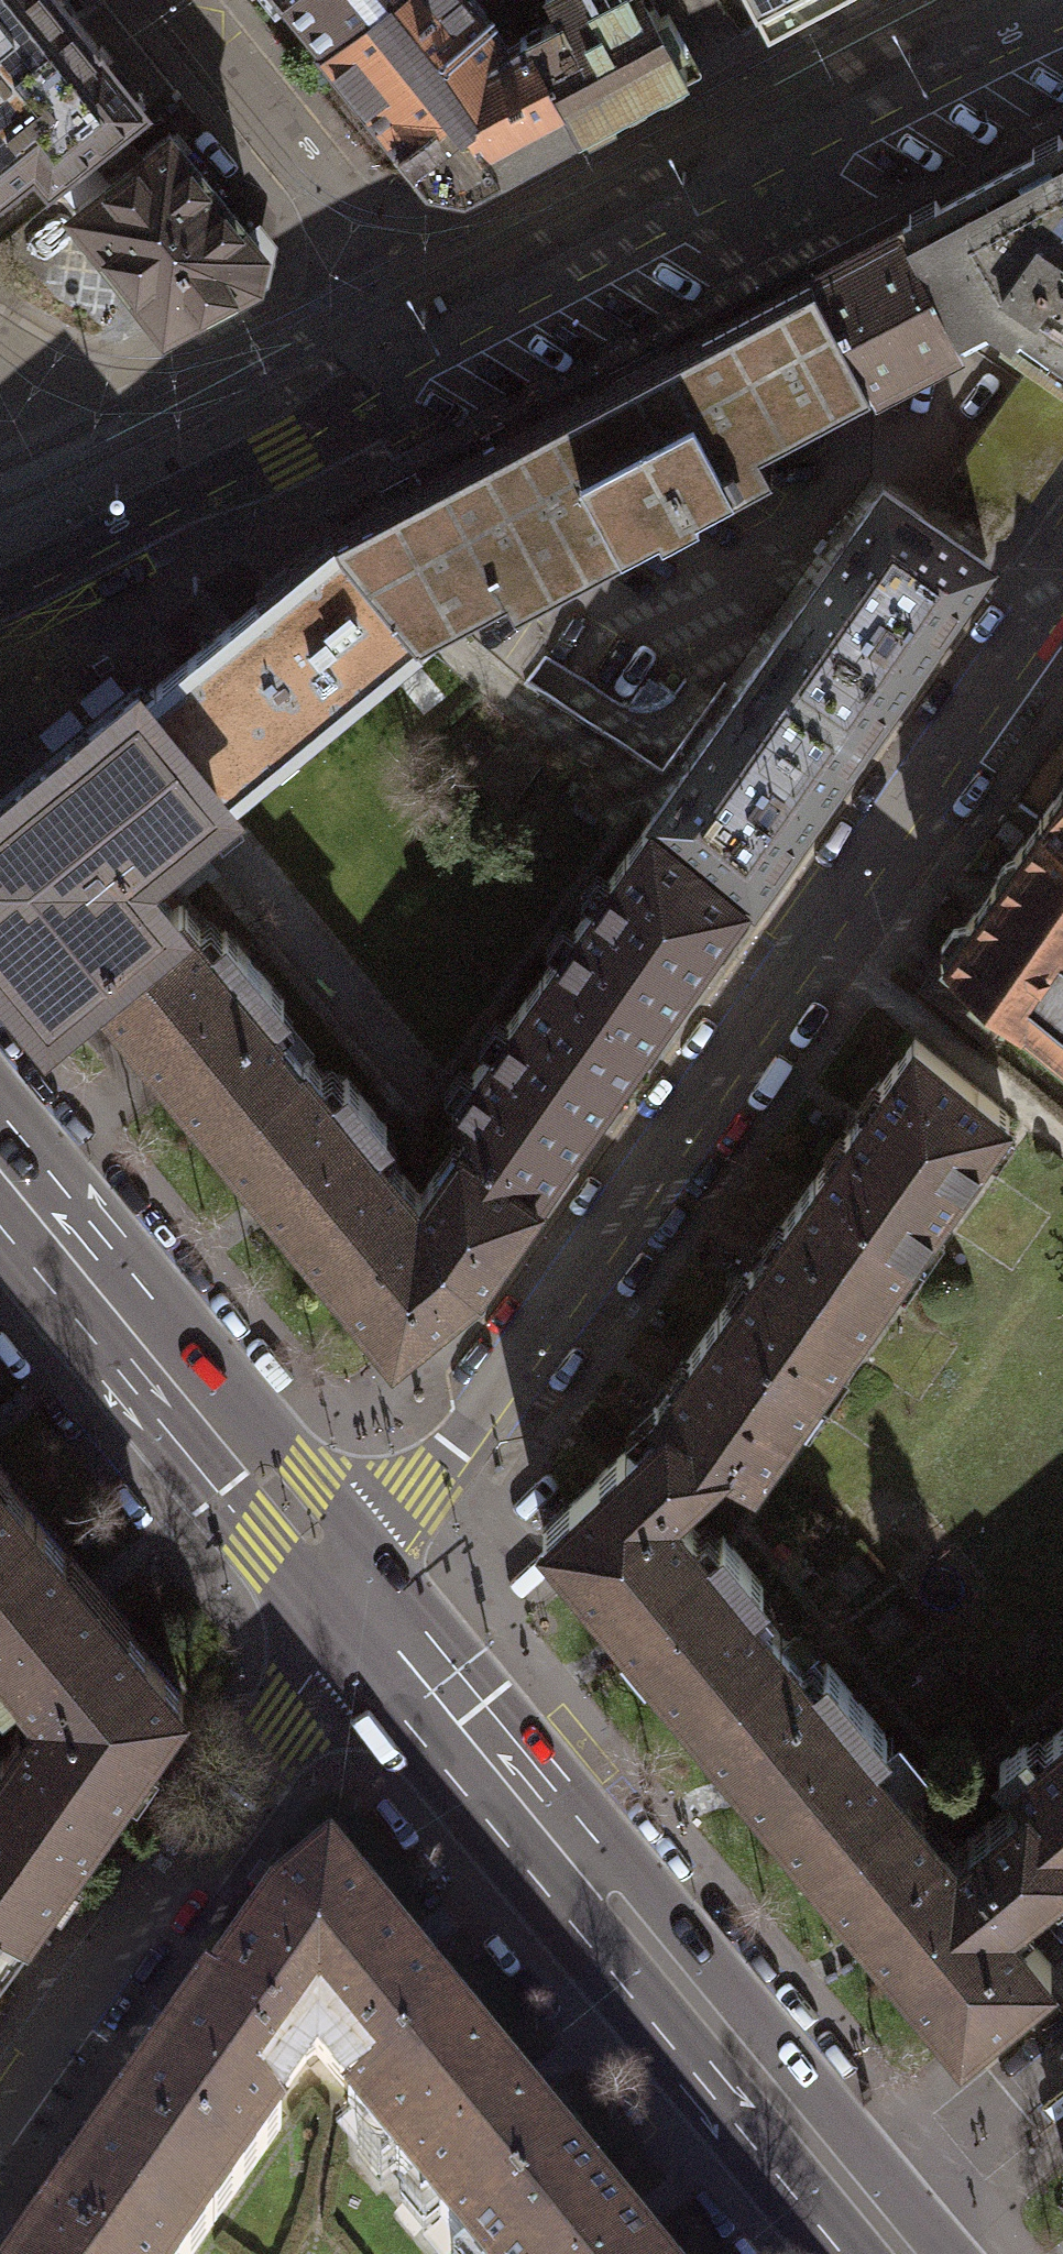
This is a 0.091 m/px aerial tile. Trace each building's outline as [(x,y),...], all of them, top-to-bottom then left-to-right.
[(33,157),(48,176),(145,100),(101,45),(99,47),(69,10),(62,0),(0,0),(0,183),(33,157)] [(323,39),(325,41),(377,0),(292,0),(323,39)] [(325,41),(323,39),(320,42),(428,176),(446,180),(465,184),(559,133),(574,125),(525,34),(506,45),(471,0),(377,0),(325,41)] [(574,125),(584,120),(590,131),(615,117),(609,107),(686,66),(677,50),(687,45),(668,9),(657,15),(649,0),(552,0),(560,15),(525,34),(574,125)] [(768,23),(811,0),(755,0),(768,23)] [(261,248),(169,132),(74,209),(143,295),(138,302),(143,307),(148,313),(155,311),(165,323),(255,275),(261,248)] [(989,179),(903,224),(959,331),(994,312),(1005,320),(1005,323),(1044,351),(1062,364),(1062,140),(989,179)] [(959,331),(903,224),(836,260),(814,272),(872,380),(874,386),(907,368),(903,361),(959,331)] [(416,630),(418,632),(436,622),(454,613),(506,585),(514,600),(774,463),(761,439),(833,401),(852,390),(872,380),(814,272),(812,269),(792,280),(775,289),(582,393),(388,496),(354,514),(334,525),(339,535),(416,630)] [(1022,382),(1062,410),(1062,364),(1044,351),(1022,382)] [(1022,382),(949,486),(1004,525),(1062,441),(1062,410),(1022,382)] [(1004,525),(949,486),(927,518),(982,557),(1004,525)] [(766,655),(864,724),(982,557),(927,518),(884,488),(766,655)] [(416,630),(339,535),(193,655),(145,695),(223,790),(416,630)] [(864,724),(766,655),(665,801),(652,819),(744,895),(756,878),(864,724)] [(47,1011),(89,976),(180,901),(142,855),(223,790),(145,695),(138,687),(31,774),(0,799),(0,954),(47,1011)] [(1062,829),(1062,785),(1043,814),(1062,829)] [(1016,852),(1006,856),(1000,862),(996,872),(996,881),(970,919),(953,921),(940,940),(943,956),(1000,1003),(1062,1055),(1062,829),(1043,814),(1016,852)] [(744,895),(652,819),(544,972),(642,1041),(744,895)] [(211,1124),(302,1050),(270,1012),(284,1000),(225,929),(212,940),(180,901),(89,976),(123,1017),(132,1009),(157,1039),(188,1076),(178,1084),(211,1124)] [(1000,1003),(943,956),(919,991),(986,1044),(1004,1022),(992,1012),(1000,1003)] [(642,1041),(544,972),(451,1105),(471,1119),(461,1134),(539,1189),(642,1041)] [(814,1178),(913,1247),(1007,1112),(915,1035),(814,1178)] [(302,1050),(211,1124),(244,1164),(254,1156),(281,1189),(309,1224),(299,1232),(332,1272),(422,1198),(419,1194),(373,1138),(387,1126),(346,1076),(333,1088),(302,1050)] [(461,1134),(419,1194),(422,1198),(332,1272),(392,1345),(477,1275),(539,1189),(461,1134)] [(913,1247),(814,1178),(718,1315),(817,1384),(913,1247)] [(817,1384),(718,1315),(653,1408),(661,1416),(627,1448),(672,1504),(721,1456),(751,1477),(817,1384)] [(627,1448),(542,1528),(601,1600),(611,1593),(639,1627),(666,1661),(657,1668),(690,1708),(781,1634),(750,1596),(763,1585),(723,1536),(708,1548),(672,1504),(627,1448)] [(35,1517),(1,1476),(0,1477),(0,1545),(35,1517)] [(41,1708),(99,1704),(151,1741),(183,1697),(123,1624),(114,1632),(86,1598),(58,1564),(67,1556),(35,1517),(0,1545),(0,1685),(3,1689),(16,1678),(41,1708)] [(781,1634),(690,1708),(724,1749),(733,1741),(760,1774),(789,1809),(779,1817),(812,1858),(903,1784),(872,1745),(886,1734),(827,1662),(813,1673),(781,1634)] [(151,1741),(99,1704),(41,1708),(26,1730),(20,1725),(6,1745),(4,1743),(0,1748),(0,1905),(25,1922),(151,1741)] [(1022,1902),(1062,1869),(1062,1727),(1034,1751),(1026,1741),(998,1763),(1023,1792),(969,1836),(1022,1902)] [(903,1784),(812,1858),(845,1898),(855,1890),(883,1925),(910,1958),(901,1966),(960,2039),(1051,1964),(1009,1912),(1022,1902),(969,1836),(955,1847),(903,1784)] [(305,2064),(316,2055),(360,2109),(452,2033),(378,1943),(328,1882),(276,1925),(212,2015),(298,2075),(305,2064)] [(25,1922),(0,1905),(0,1958),(25,1922)] [(108,2155),(213,2228),(283,2129),(271,2114),(298,2075),(212,2015),(208,2012),(108,2155)] [(360,2109),(349,2117),(461,2253),(474,2253),(569,2176),(508,2101),(452,2033),(360,2109)] [(213,2228),(108,2155),(39,2253),(194,2253),(213,2228)] [(622,2240),(569,2176),(474,2253),(633,2253),(622,2240)]
